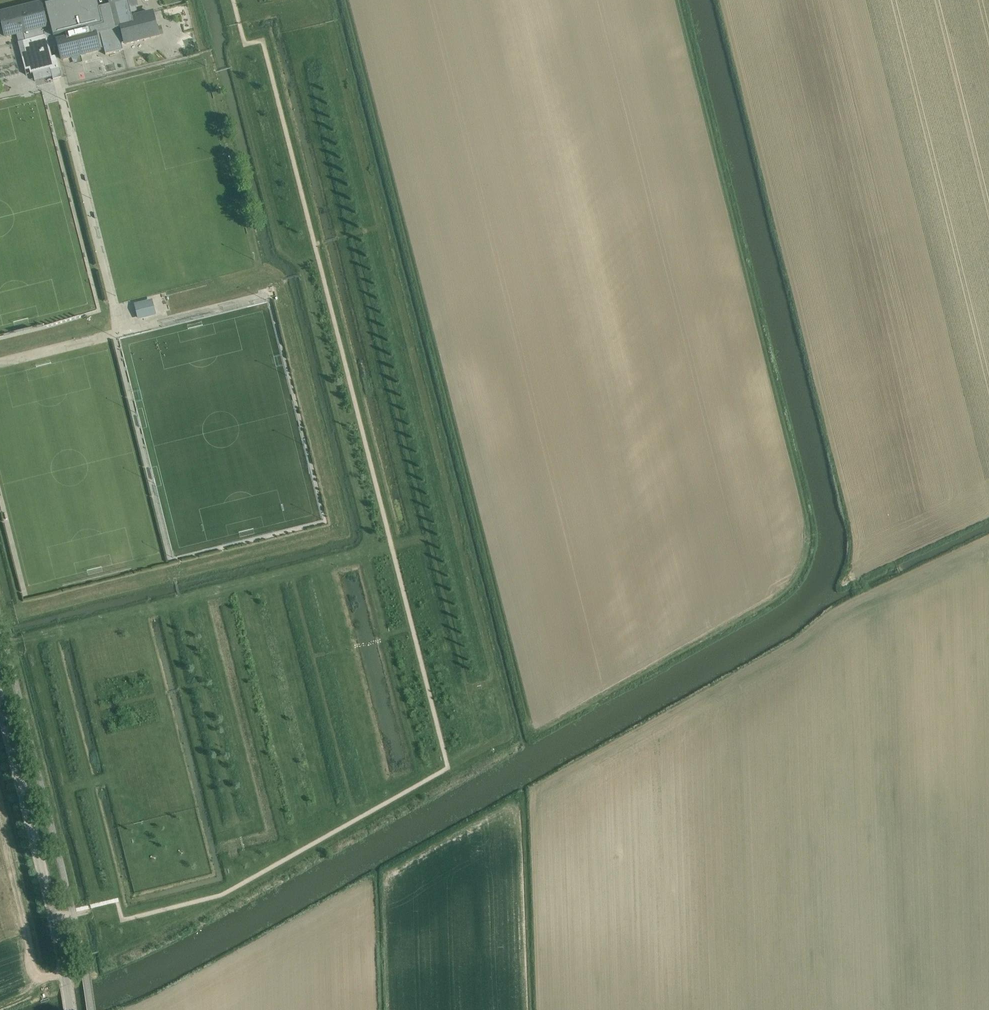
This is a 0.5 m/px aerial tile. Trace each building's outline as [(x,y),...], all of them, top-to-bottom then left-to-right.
[(135,0),(67,0),(54,3),(53,2),(45,4),(46,7),(42,8),(40,3),(0,13),(3,24),(6,37),(23,32),(26,40),(18,42),(26,75),(27,75),(27,74),(25,68),(29,67),(31,75),(51,70),(53,81),(62,79),(56,55),(52,57),(50,48),(59,45),(63,60),(99,50),(99,49),(104,47),(106,54),(123,50),(122,43),(125,42),(126,44),(158,36),(152,12),(137,16),(134,6),(136,6),(135,0)] [(152,301),(135,305),(139,318),(155,313),(152,301)]
